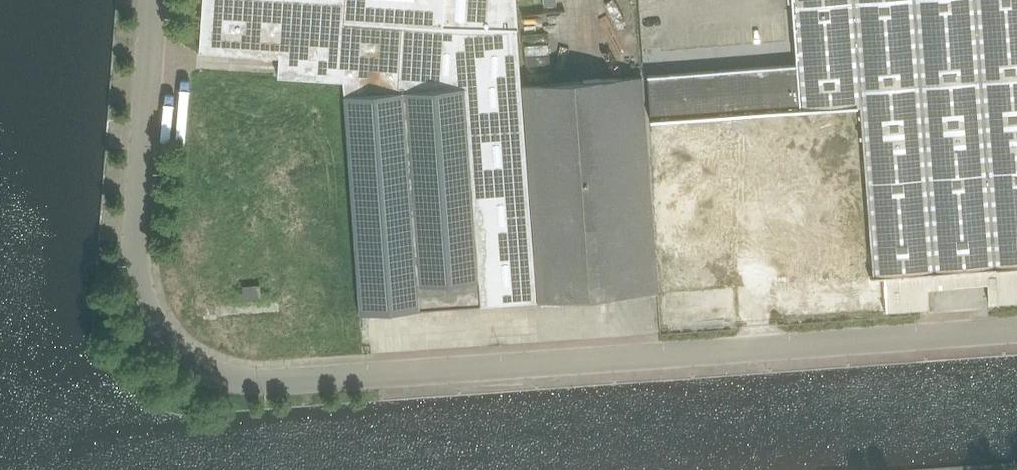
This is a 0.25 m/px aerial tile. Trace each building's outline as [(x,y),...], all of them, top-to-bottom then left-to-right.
[(277,55),(276,72),(340,77),(357,315),(537,302),(522,86),(516,0),(200,0),(197,47),(277,52),(277,55)] [(646,64),(650,122),(860,108),(873,277),(1016,267),(1016,0),(791,0),(795,53),(780,54),(646,64)] [(537,302),(656,293),(640,78),(522,86),(537,302)]
